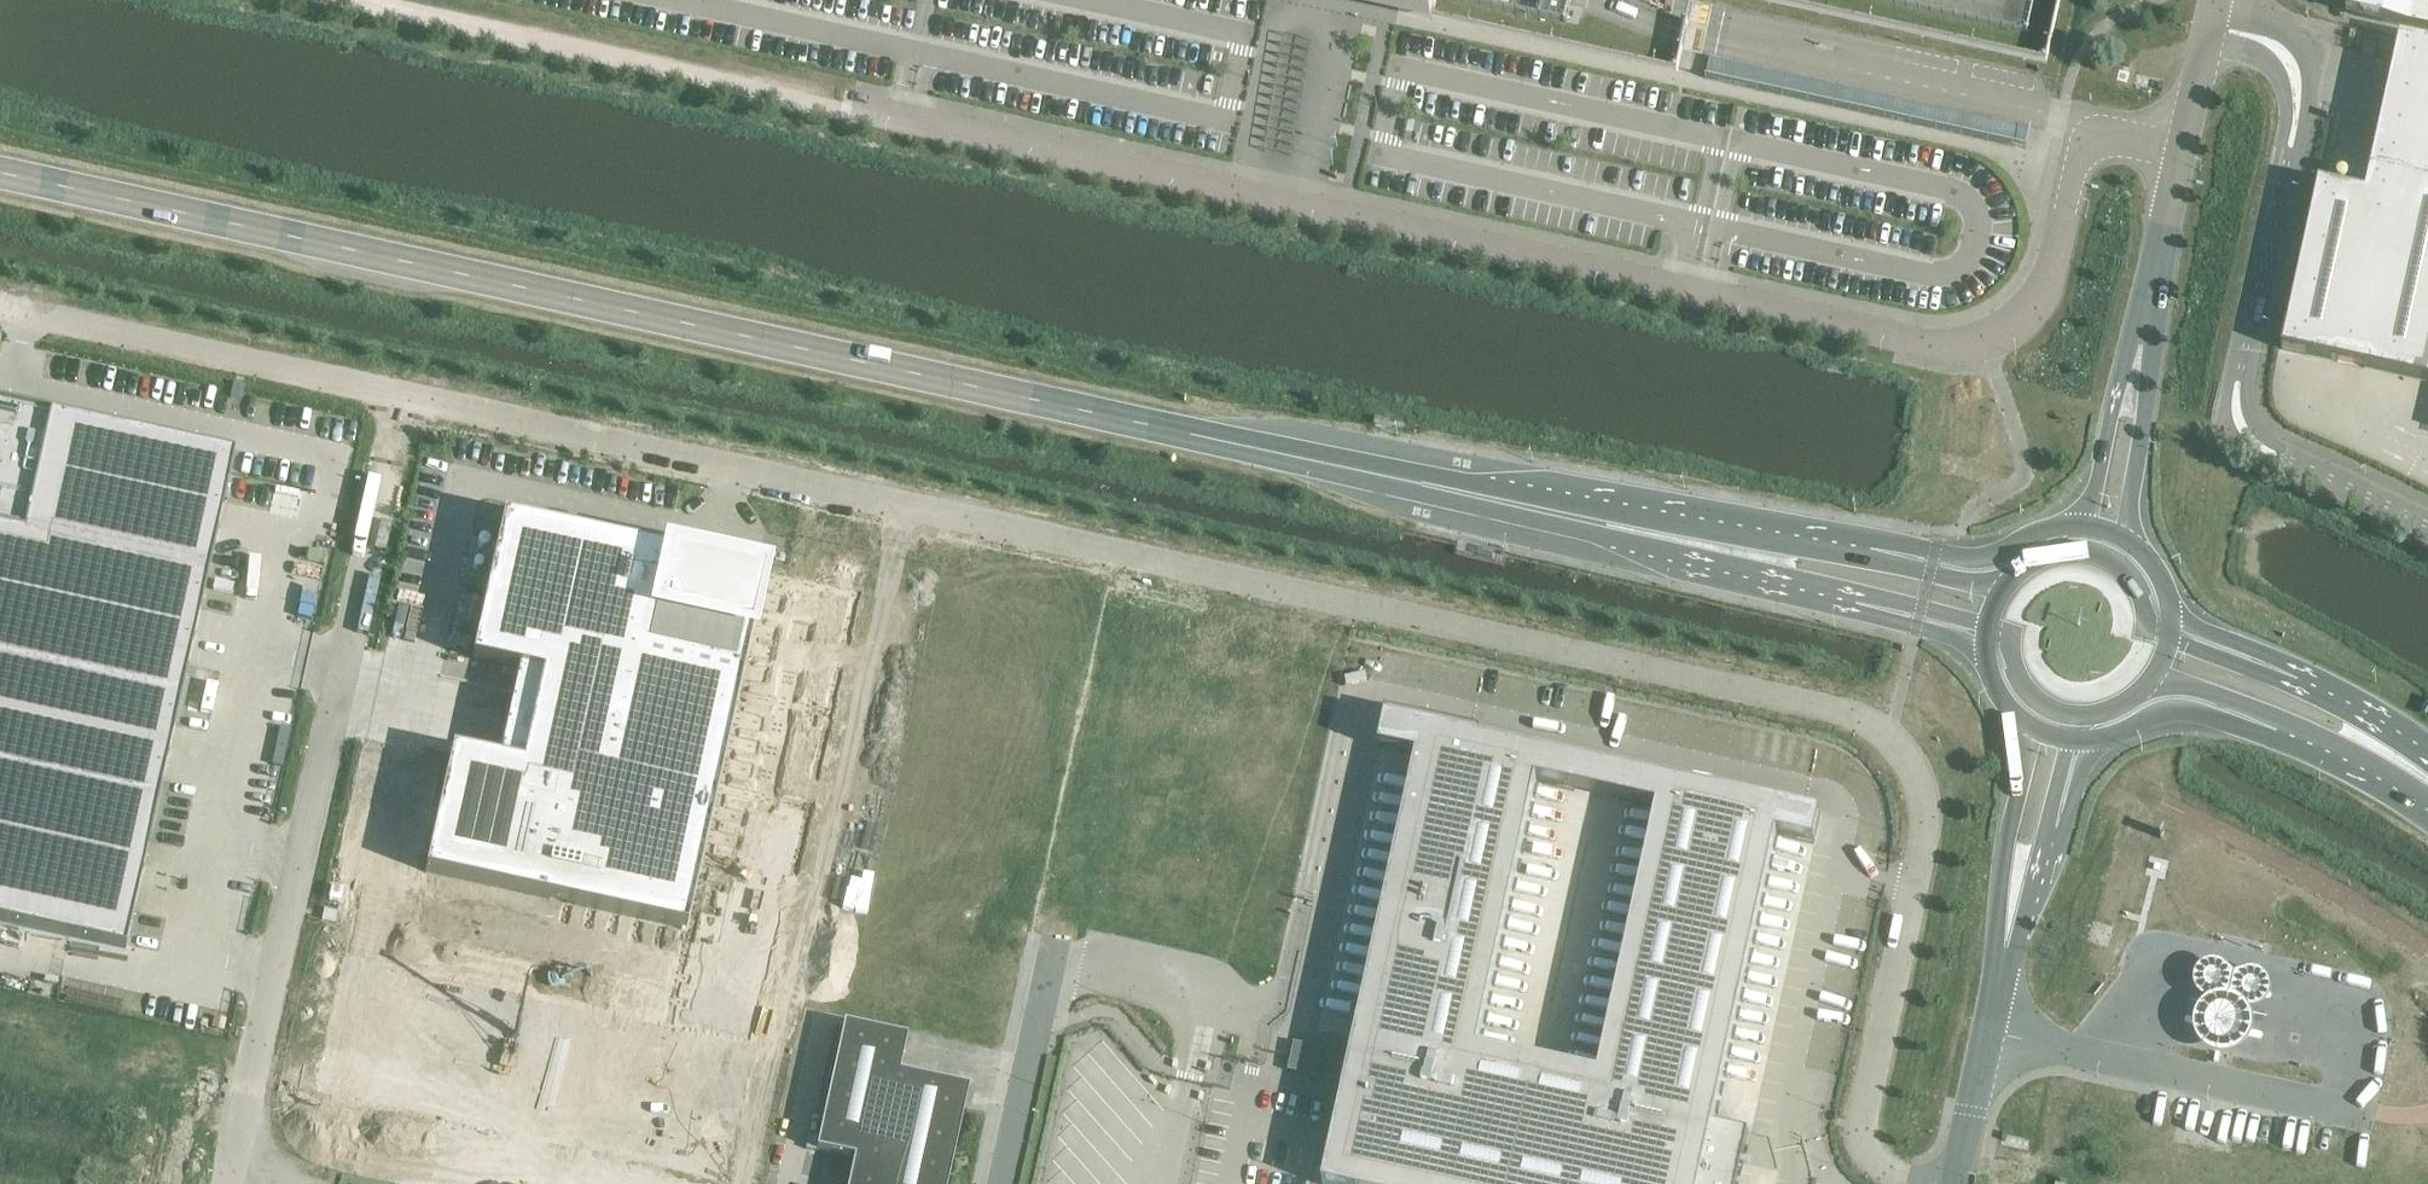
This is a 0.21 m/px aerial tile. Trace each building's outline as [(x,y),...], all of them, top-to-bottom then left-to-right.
[(1399,7),(1398,11),(1432,18),(1433,17),(1436,0),(1368,0),(1399,7)] [(1537,9),(1561,14),(1564,0),(1539,0),(1537,9)] [(2346,13),(2357,16),(2427,32),(2427,0),(2349,0),(2346,13)] [(2370,168),(2394,174),(2427,181),(2427,43),(2400,37),(2370,168)] [(1967,113),(1967,112),(1710,56),(1705,77),(1714,79),(1870,113),(1962,134),(1962,133),(1967,113)] [(2281,349),(2334,361),(2351,364),(2427,382),(2427,181),(2394,174),(2370,168),(2365,192),(2319,182),(2281,349)] [(246,385),(234,383),(232,393),(231,397),(243,400),(244,395),(246,385)] [(127,952),(234,457),(182,444),(181,445),(0,404),(0,924),(127,952)] [(684,928),(762,573),(504,516),(472,659),(519,670),(517,681),(514,693),(512,705),(507,726),(502,749),(499,762),(452,752),(426,872),(546,898),(684,928)] [(1422,727),(1423,720),(1387,713),(1386,719),(1391,720),(1422,727)] [(1581,762),(1551,756),(1478,740),(1480,733),(1480,731),(1470,729),(1447,724),(1424,719),(1423,720),(1422,727),(1391,720),(1386,719),(1379,749),(1417,757),(1415,766),(1411,783),(1407,802),(1403,822),(1398,841),(1394,860),(1390,879),(1386,897),(1382,917),(1378,935),(1374,954),(1369,974),(1365,992),(1361,1011),(1357,1030),(1352,1056),(1349,1069),(1345,1083),(1323,1183),(1736,1183),(1739,1172),(1742,1158),(1748,1130),(1730,1127),(1713,1123),(1716,1109),(1721,1090),(1725,1070),(1729,1052),(1733,1032),(1737,1013),(1741,996),(1745,976),(1747,967),(1750,956),(1754,938),(1758,919),(1762,900),(1766,882),(1771,862),(1775,844),(1776,837),(1776,836),(1814,844),(1821,815),(1803,811),(1645,776),(1638,775),(1626,772),(1619,802),(1657,810),(1655,818),(1651,837),(1647,855),(1643,875),(1639,893),(1634,912),(1630,932),(1628,941),(1626,949),(1622,969),(1618,988),(1613,1008),(1609,1027),(1605,1044),(1601,1064),(1598,1076),(1478,1050),(1481,1038),(1486,1016),(1490,999),(1493,981),(1498,962),(1502,942),(1506,924),(1508,915),(1510,905),(1514,886),(1518,868),(1522,849),(1527,830),(1531,810),(1535,791),(1537,784),(1574,792),(1581,762)] [(2269,998),(2270,994),(2271,990),(2270,986),(2269,983),(2267,979),(2265,976),(2262,974),(2259,972),(2255,971),(2251,970),(2247,971),(2244,972),(2234,975),(2226,968),(2223,965),(2220,963),(2216,962),(2212,962),(2208,962),(2204,963),(2201,965),(2198,967),(2195,970),(2194,973),(2192,977),(2192,981),(2192,985),(2193,989),(2195,992),(2197,995),(2200,998),(2204,999),(2207,1001),(2211,1001),(2215,1001),(2219,1000),(2229,997),(2237,1003),(2239,1006),(2243,1008),(2247,1009),(2250,1010),(2254,1009),(2258,1008),(2261,1006),(2265,1004),(2267,1001),(2269,998)] [(2252,1038),(2253,1032),(2254,1026),(2254,1020),(2252,1015),(2249,1009),(2245,1005),(2241,1001),(2236,998),(2230,996),(2224,995),(2218,996),(2212,997),(2207,1000),(2202,1004),(2198,1008),(2195,1014),(2194,1019),(2193,1025),(2193,1031),(2195,1037),(2198,1042),(2202,1047),(2206,1051),(2211,1054),(2217,1056),(2223,1056),(2229,1056),(2235,1054),(2240,1051),(2245,1048),(2249,1043),(2252,1038)] [(848,1183),(947,1183),(968,1087),(900,1072),(903,1055),(907,1038),(843,1024),(816,1150),(840,1155),(854,1158),(848,1183)] [(1349,1069),(1352,1056),(1294,1043),(1291,1056),(1288,1071),(1345,1083),(1349,1069)] [(826,1156),(816,1154),(813,1166),(823,1168),(826,1156)]
